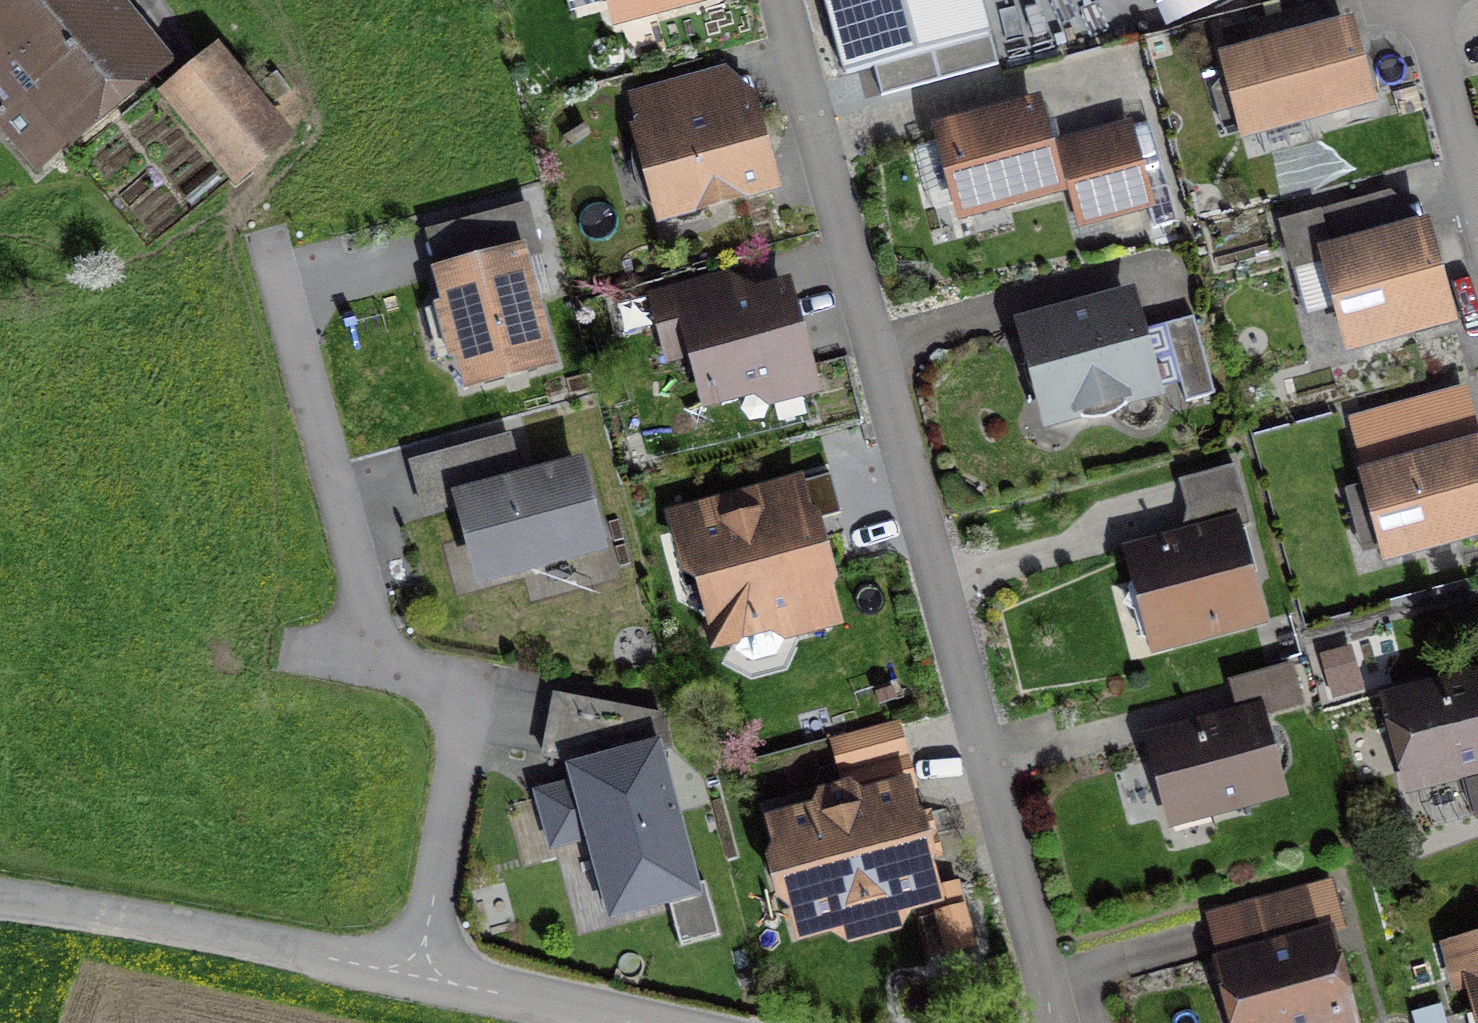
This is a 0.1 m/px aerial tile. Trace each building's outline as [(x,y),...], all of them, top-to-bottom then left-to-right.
[(108,0),(0,0),(0,128),(36,170),(162,63),(108,0)] [(610,31),(714,2),(713,0),(602,0),(610,31)] [(837,77),(978,39),(967,0),(816,0),(837,77)] [(1336,25),(1211,60),(1235,146),(1360,112),(1336,25)] [(280,143),(208,55),(151,101),(224,189),(280,143)] [(719,78),(627,105),(663,231),(763,199),(736,100),(719,78)] [(1024,108),(927,135),(954,226),(1050,198),(1038,156),(1024,108)] [(1122,131),(1038,156),(1050,198),(1063,194),(1075,237),(1147,216),(1122,131)] [(1445,337),(1417,228),(1382,237),(1370,190),(1272,215),(1285,268),(1319,259),(1345,362),(1445,337)] [(419,237),(429,277),(509,256),(514,274),(537,268),(522,211),(419,237)] [(514,274),(509,256),(429,277),(423,279),(455,399),(541,377),(514,274)] [(718,284),(645,303),(660,371),(680,365),(701,421),(804,389),(778,294),(743,302),(718,284)] [(1186,329),(1131,346),(1118,299),(1013,330),(1046,441),(1150,410),(1147,400),(1164,395),(1170,415),(1209,403),(1186,329)] [(1350,469),(1377,571),(1477,544),(1477,461),(1472,437),(1350,469)] [(597,550),(576,472),(459,503),(480,581),(597,550)] [(1187,537),(1121,556),(1149,657),(1254,628),(1228,536),(1244,532),(1229,476),(1174,490),(1187,537)] [(788,487),(665,522),(707,663),(829,628),(788,487)] [(1370,703),(1399,802),(1477,779),(1477,672),(1370,703)] [(1226,691),(1233,719),(1144,743),(1168,831),(1272,803),(1251,724),(1296,712),(1286,675),(1226,691)] [(596,828),(621,913),(692,889),(645,715),(557,697),(547,752),(571,756),(577,788),(544,795),(558,838),(596,828)] [(832,751),(845,802),(896,788),(909,785),(896,735),(832,751)] [(791,949),(930,909),(896,788),(845,802),(756,827),(791,949)] [(1317,932),(1306,893),(1202,922),(1213,962),(1204,965),(1221,1022),(1344,1022),(1317,932)] [(1443,953),(1457,998),(1463,996),(1471,1022),(1477,1022),(1477,942),(1443,953)]
